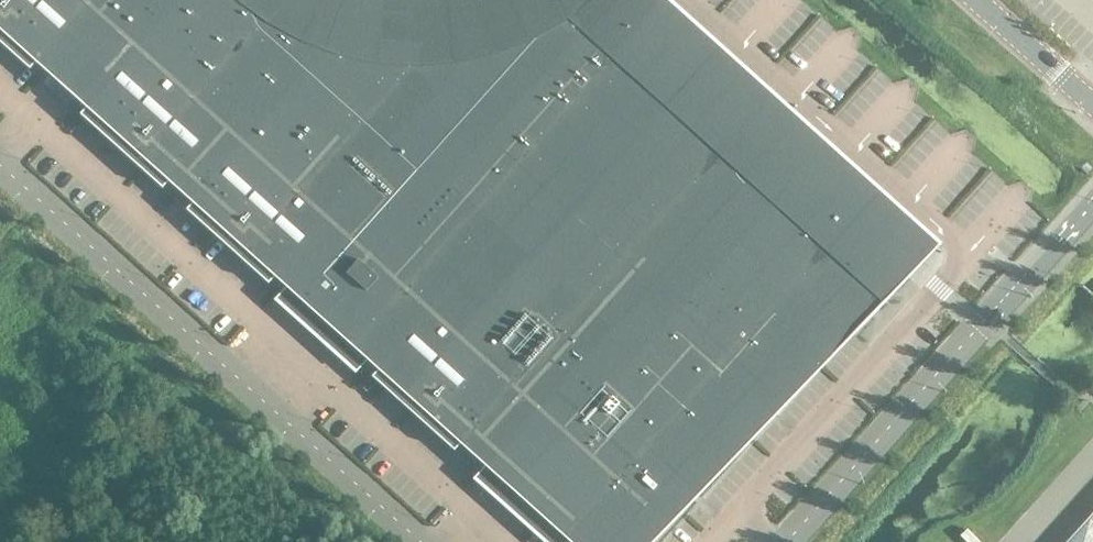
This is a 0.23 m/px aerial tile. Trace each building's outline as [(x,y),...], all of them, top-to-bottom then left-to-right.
[(569,541),(654,541),(872,300),(875,303),(905,273),(601,0),(529,0),(514,9),(482,21),(448,28),(416,30),(383,28),(350,21),(318,9),(302,0),(0,0),(0,31),(569,541)] [(1068,541),(1092,541),(1092,514),(1068,541)]
